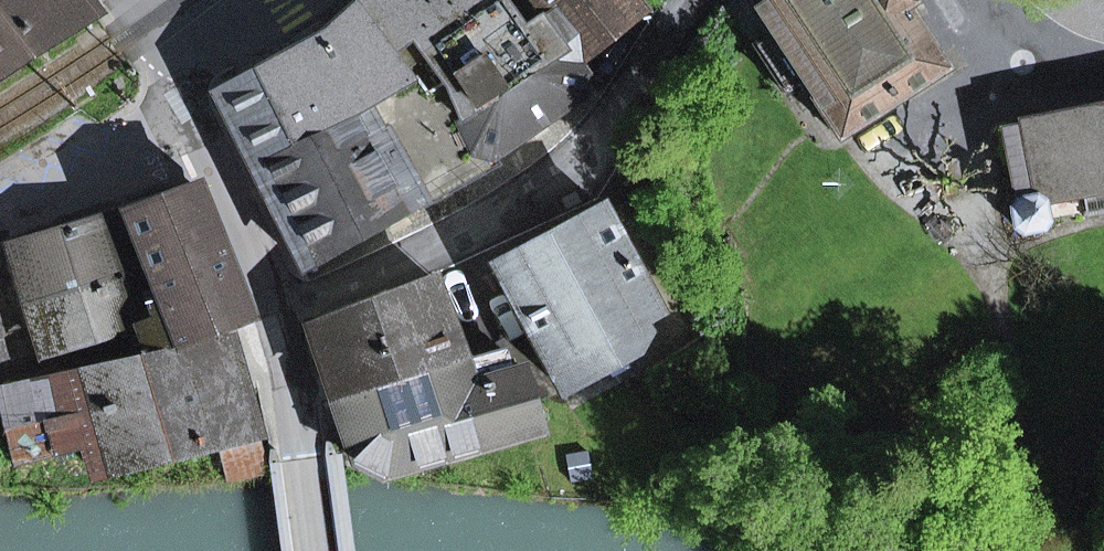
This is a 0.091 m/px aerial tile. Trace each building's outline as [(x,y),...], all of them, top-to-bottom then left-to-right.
[(95,16),(82,0),(0,0),(0,77),(95,16)] [(584,74),(576,63),(543,16),(539,18),(523,29),(503,0),(364,0),(357,6),(427,103),(419,108),(457,180),(581,94),(584,74)] [(539,18),(543,16),(576,63),(642,10),(635,0),(526,0),(539,18)] [(770,34),(801,80),(838,137),(945,69),(905,6),(912,1),(912,0),(748,0),(770,34)] [(230,86),(223,107),(267,194),(419,108),(427,103),(357,6),(324,34),(230,86)] [(783,92),(801,80),(770,34),(752,45),(783,92)] [(1037,202),(1040,202),(1079,194),(1084,217),(1103,213),(1103,107),(1022,123),(1023,127),(1037,202)] [(419,108),(267,194),(303,267),(457,180),(419,108)] [(1040,202),(1037,202),(1023,127),(1002,131),(1017,202),(1012,210),(1015,227),(1023,232),(1040,229),(1044,220),(1040,202)] [(193,343),(193,338),(247,319),(196,188),(129,212),(165,310),(145,316),(147,321),(141,323),(141,324),(135,326),(143,352),(149,350),(150,355),(151,359),(193,348),(193,343)] [(602,208),(496,265),(562,390),(637,350),(656,312),(602,208)] [(120,264),(120,261),(140,255),(126,210),(14,242),(30,293),(120,264)] [(30,293),(47,354),(135,326),(141,324),(141,323),(147,321),(145,316),(135,287),(147,281),(140,255),(120,261),(120,264),(30,293)] [(310,327),(335,401),(463,359),(434,279),(310,327)] [(154,459),(256,433),(231,338),(193,348),(151,359),(142,361),(155,409),(144,411),(154,459)] [(382,476),(541,430),(524,371),(511,374),(507,360),(467,372),(463,359),(335,401),(355,462),(382,476)] [(86,441),(94,473),(154,459),(144,411),(155,409),(142,361),(72,377),(86,441)] [(2,393),(13,460),(86,441),(72,377),(2,393)] [(230,447),(238,477),(267,470),(259,440),(230,447)]
